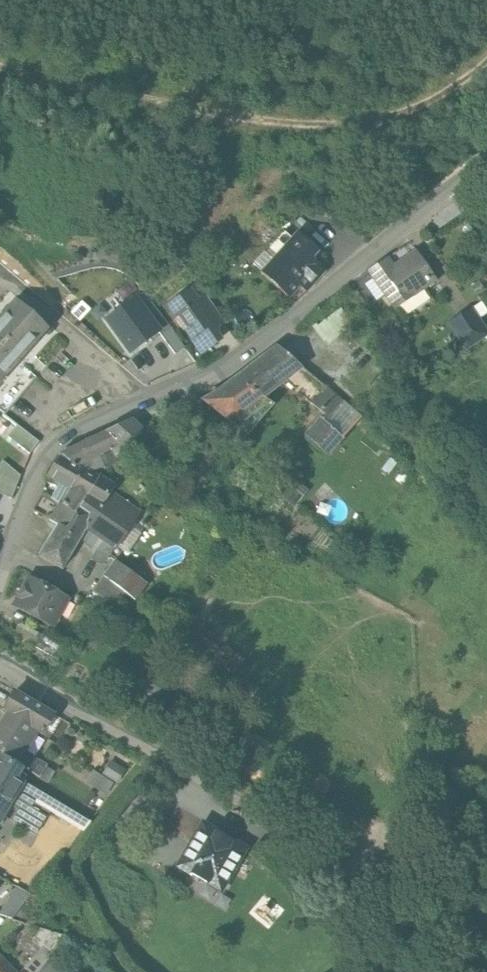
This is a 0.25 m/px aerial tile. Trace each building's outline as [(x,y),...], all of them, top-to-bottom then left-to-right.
[(316,252),(297,235),(258,277),(285,303),(298,289),(303,294),(323,274),(308,260),(316,252)] [(414,255),(390,270),(385,263),(367,275),(392,311),(433,284),(414,255)] [(209,258),(194,269),(203,282),(218,272),(209,258)] [(193,304),(187,295),(169,309),(201,353),(216,343),(213,340),(214,333),(193,304)] [(222,327),(202,297),(193,304),(214,333),(222,327)] [(132,302),(104,323),(129,357),(157,336),(132,302)] [(0,320),(0,383),(16,364),(45,332),(15,304),(0,320)] [(486,337),(469,311),(456,319),(467,336),(474,346),(486,337)] [(339,314),(313,332),(320,342),(346,323),(339,314)] [(467,336),(458,342),(464,352),(474,346),(467,336)] [(275,351),(237,380),(260,401),(299,371),(275,351)] [(2,417),(34,380),(16,364),(0,383),(0,415),(2,417)] [(260,401),(237,380),(203,404),(246,437),(256,422),(270,408),(260,401)] [(359,420),(324,390),(310,406),(324,417),(304,440),(324,458),(359,420)] [(205,434),(188,420),(182,427),(198,441),(205,434)] [(127,424),(105,435),(117,447),(116,447),(122,453),(138,434),(127,424)] [(37,445),(16,428),(7,440),(28,456),(37,445)] [(117,447),(105,435),(95,439),(101,455),(116,447),(117,447)] [(101,455),(95,439),(91,441),(97,458),(101,455)] [(91,441),(62,454),(58,458),(75,467),(97,458),(91,441)] [(75,467),(58,458),(45,478),(84,500),(95,480),(76,468),(75,467)] [(2,464),(0,468),(0,497),(10,501),(19,478),(2,464)] [(302,498),(281,481),(275,490),(295,506),(302,498)] [(75,516),(39,495),(32,511),(59,527),(66,531),(75,516)] [(106,498),(99,512),(83,502),(75,516),(66,531),(59,527),(39,558),(60,571),(79,542),(95,552),(93,555),(92,558),(92,560),(94,563),(96,564),(99,565),(102,564),(104,562),(132,520),(122,514),(125,510),(106,498)] [(114,563),(92,593),(115,609),(125,595),(134,602),(146,586),(114,563)] [(66,602),(28,581),(13,608),(51,629),(66,602)] [(62,648),(37,635),(31,647),(56,660),(62,648)] [(53,716),(14,693),(3,711),(37,733),(48,740),(51,734),(44,730),(53,716)] [(6,713),(0,724),(0,757),(16,767),(21,759),(37,733),(6,713)] [(8,805),(17,810),(11,820),(35,834),(45,817),(43,816),(46,811),(82,832),(89,823),(15,779),(21,769),(16,767),(0,757),(0,818),(8,805)] [(46,768),(33,760),(30,765),(21,759),(16,767),(21,769),(38,780),(46,768)] [(91,774),(87,783),(105,790),(109,782),(91,774)] [(243,851),(202,827),(177,868),(219,892),(243,851)] [(28,892),(15,884),(0,910),(0,911),(13,918),(28,892)] [(30,942),(39,949),(21,969),(26,971),(39,971),(53,955),(50,952),(62,937),(39,930),(30,942)] [(53,955),(39,971),(73,971),(74,971),(53,955)] [(0,959),(0,971),(12,971),(0,959)]
